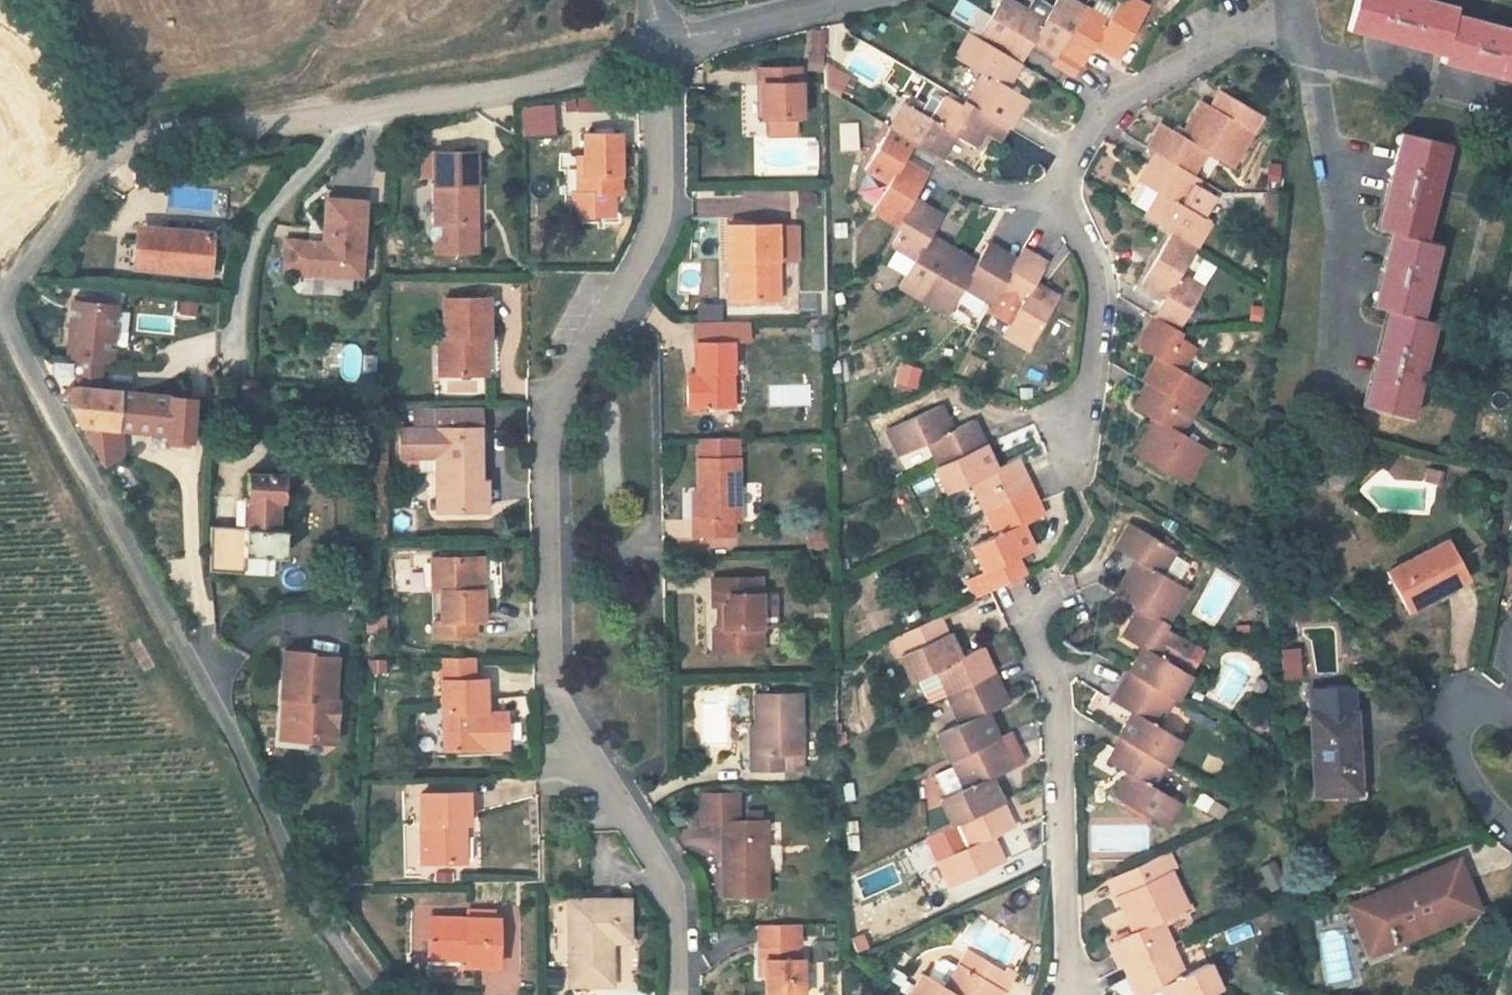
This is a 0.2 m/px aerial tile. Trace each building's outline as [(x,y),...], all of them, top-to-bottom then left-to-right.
[(1044,20),(1020,6),(1010,0),(1000,0),(977,39),(1020,65),(1031,45),(1054,59),(1059,50),(1084,8),(1071,0),(1056,0),(1044,20)] [(1107,22),(1084,8),(1059,50),(1083,65),(1094,47),(1116,60),(1147,9),(1132,0),(1120,0),(1107,22)] [(1425,0),(1355,0),(1349,25),(1444,50),(1443,55),(1442,57),(1511,75),(1511,31),(1453,15),(1455,8),(1425,0)] [(1349,25),(1347,30),(1443,55),(1444,50),(1349,25)] [(817,53),(824,53),(823,29),(814,29),(814,47),(816,47),(817,53)] [(1008,128),(1009,129),(1025,101),(1004,89),(1020,65),(977,39),(969,35),(954,59),(982,75),(968,99),(985,109),(982,113),(992,119),(1008,128)] [(1442,57),(1441,62),(1511,81),(1511,75),(1442,57)] [(824,90),(838,99),(848,81),(824,67),(824,90)] [(799,68),(759,69),(759,85),(761,85),(762,117),(766,117),(767,137),(797,137),(796,117),(800,117),(799,68)] [(1161,124),(1147,149),(1155,153),(1183,169),(1193,175),(1207,152),(1232,167),(1253,132),(1263,117),(1220,91),(1211,107),(1202,102),(1186,129),(1182,136),(1174,132),(1161,124)] [(955,134),(976,147),(983,134),(992,119),(982,113),(965,103),(963,107),(946,97),(944,100),(935,94),(930,96),(924,106),(920,114),(907,106),(905,105),(890,130),(915,144),(937,157),(942,160),(955,134)] [(911,98),(907,106),(920,114),(924,106),(911,98)] [(552,103),(519,106),(521,135),(554,133),(552,103)] [(992,119),(983,134),(999,143),(1008,128),(992,119)] [(1186,129),(1179,125),(1174,132),(1182,136),(1186,129)] [(890,130),(865,172),(888,186),(872,213),(896,227),(912,200),(926,175),(904,162),(915,144),(890,130)] [(1375,227),(1380,229),(1405,133),(1400,132),(1375,227)] [(1437,243),(1422,240),(1447,144),(1405,133),(1380,229),(1390,231),(1395,233),(1376,307),(1386,310),(1391,311),(1367,406),(1409,417),(1433,321),(1419,318),(1437,243)] [(620,178),(620,134),(584,135),(585,157),(585,194),(620,194),(620,178)] [(476,152),(435,153),(423,152),(423,170),(435,170),(436,225),(430,231),(430,241),(436,244),(436,254),(477,253),(477,225),(472,225),(472,185),(477,185),(476,152)] [(1183,169),(1155,153),(1139,181),(1143,183),(1160,193),(1148,212),(1145,217),(1172,233),(1196,247),(1211,223),(1183,207),(1197,183),(1180,173),(1183,169)] [(423,170),(423,179),(435,179),(435,170),(423,170)] [(1143,183),(1131,202),(1148,212),(1160,193),(1143,183)] [(302,274),(359,278),(365,202),(326,200),(324,235),(329,234),(329,243),(323,243),(304,242),(285,240),(283,271),(302,272),(302,274)] [(928,237),(940,217),(912,200),(896,227),(901,230),(891,246),(915,260),(898,288),(922,302),(952,250),(928,237)] [(212,217),(186,215),(185,231),(156,228),(155,239),(136,237),(134,268),(208,274),(212,217)] [(776,224),(727,225),(728,261),(730,261),(737,261),(738,301),(778,300),(777,259),(777,228),(776,224)] [(136,226),(136,237),(155,239),(156,228),(136,226)] [(796,227),(777,228),(777,259),(797,259),(796,227)] [(1390,231),(1371,306),(1376,307),(1395,233),(1390,231)] [(1196,247),(1172,233),(1142,284),(1165,298),(1154,317),(1178,331),(1203,289),(1180,275),(1196,247)] [(999,288),(1015,261),(988,245),(976,265),(952,250),(922,302),(946,316),(962,288),(985,303),(995,286),(999,288)] [(1045,263),(1022,250),(1015,261),(999,288),(989,305),(986,311),(987,311),(1009,325),(1003,335),(1027,349),(1057,299),(1033,284),(1045,263)] [(999,288),(995,286),(985,303),(989,305),(999,288)] [(489,298),(444,299),(445,336),(439,336),(440,375),(479,375),(479,336),(486,335),(489,335),(489,298)] [(116,307),(74,303),(69,357),(106,360),(107,349),(112,349),(116,307)] [(1386,310),(1362,405),(1367,406),(1391,311),(1386,310)] [(1178,331),(1154,317),(1137,344),(1158,357),(1143,381),(1149,385),(1194,411),(1209,386),(1181,370),(1195,346),(1178,337),(1180,333),(1178,331)] [(732,321),(696,322),(696,375),(696,386),(687,387),(687,409),(733,408),(732,321)] [(893,383),(911,388),(917,370),(898,365),(893,383)] [(696,375),(687,376),(687,387),(696,386),(696,375)] [(1181,435),(1194,411),(1149,385),(1135,409),(1155,421),(1135,455),(1144,461),(1186,486),(1207,450),(1181,435)] [(72,388),(65,398),(79,425),(116,428),(119,392),(72,388)] [(192,399),(119,392),(116,428),(119,428),(167,433),(166,438),(168,438),(187,440),(189,440),(192,399)] [(928,441),(940,466),(986,445),(975,420),(953,430),(941,405),(887,430),(899,455),(928,441)] [(480,481),(479,437),(479,429),(474,429),(474,408),(414,409),(414,429),(400,428),(400,471),(437,470),(437,512),(476,512),(476,481),(480,481)] [(116,428),(79,425),(103,468),(114,462),(123,457),(119,428),(116,428)] [(187,440),(168,438),(168,445),(187,447),(187,440)] [(739,522),(738,438),(698,439),(699,492),(699,521),(694,521),(694,537),(734,536),(733,522),(739,522)] [(283,474),(321,476),(322,446),(284,444),(283,474)] [(1004,503),(1032,490),(1019,461),(997,471),(986,445),(940,466),(936,468),(948,493),(972,482),(984,506),(1002,498),(1004,503)] [(283,474),(248,473),(247,497),(245,497),(243,527),(210,526),(209,572),(243,574),(244,556),(284,556),(285,529),(276,529),(277,500),(282,500),(283,474)] [(486,480),(480,481),(476,481),(476,512),(486,512),(486,480)] [(1034,550),(1022,524),(1043,515),(1032,490),(1004,503),(985,511),(997,537),(972,548),(984,572),(993,591),(1025,576),(1017,558),(1034,550)] [(1161,575),(1175,551),(1130,524),(1116,549),(1136,560),(1116,595),(1125,600),(1140,609),(1167,625),(1187,590),(1161,575)] [(1447,539),(1386,572),(1405,606),(1434,590),(1437,595),(1467,579),(1447,539)] [(474,558),(433,559),(433,593),(441,592),(442,623),(434,623),(434,638),(475,638),(475,622),(484,623),(483,591),(474,591),(474,558)] [(483,558),(474,558),(474,591),(483,591),(483,558)] [(965,582),(973,600),(993,591),(984,572),(965,582)] [(759,577),(712,578),(713,608),(723,608),(724,631),(724,651),(760,651),(760,626),(775,626),(775,594),(760,594),(759,577)] [(1434,590),(1405,606),(1410,615),(1439,599),(1437,595),(1434,590)] [(1157,689),(1177,700),(1191,676),(1180,670),(1182,666),(1194,646),(1182,639),(1165,629),(1167,625),(1140,609),(1124,637),(1145,649),(1129,673),(1157,689)] [(994,673),(982,649),(960,659),(948,633),(946,634),(938,617),(891,639),(899,656),(911,682),(935,671),(947,695),(965,687),(994,673)] [(724,631),(713,632),(713,652),(724,651),(724,631)] [(1182,666),(1191,671),(1203,652),(1194,646),(1182,666)] [(1282,677),(1299,676),(1298,649),(1281,650),(1282,677)] [(309,732),(314,742),(334,744),(337,701),(334,700),(337,657),(312,655),(312,652),(286,650),(282,699),(287,699),(286,709),(282,708),(280,730),(309,732)] [(492,718),(486,713),(485,680),(474,681),(473,658),(442,659),(443,682),(442,682),(446,750),(482,748),(502,747),(507,743),(508,742),(507,717),(492,718)] [(927,703),(945,694),(933,672),(915,681),(927,703)] [(985,712),(1007,702),(994,673),(965,687),(967,691),(950,699),(961,724),(936,735),(949,761),(970,752),(998,738),(985,712)] [(1157,689),(1129,673),(1113,700),(1134,712),(1119,737),(1122,739),(1166,765),(1181,740),(1157,726),(1171,703),(1154,693),(1157,689)] [(1351,688),(1309,690),(1314,795),(1358,792),(1354,712),(1353,712),(1351,688)] [(800,693),(756,694),(757,726),(757,754),(751,755),(752,771),(784,769),(801,769),(801,755),(800,693)] [(280,730),(280,739),(314,742),(309,732),(280,730)] [(990,777),(1012,767),(998,738),(970,752),(971,755),(954,764),(966,789),(941,800),(953,826),(957,825),(1003,803),(990,777)] [(1152,788),(1166,765),(1122,739),(1108,762),(1129,774),(1115,798),(1166,828),(1180,804),(1152,788)] [(723,822),(723,895),(766,894),(765,822),(746,821),(745,791),(702,792),(702,822),(723,822)] [(468,793),(421,795),(422,864),(459,864),(458,825),(464,825),(469,825),(468,793)] [(1014,827),(1003,803),(957,825),(968,849),(938,862),(950,888),(1004,863),(992,837),(1014,827)] [(1167,851),(1157,855),(1165,874),(1171,871),(1176,869),(1167,851)] [(1112,942),(1125,968),(1153,955),(1173,946),(1161,921),(1188,908),(1171,871),(1165,874),(1157,855),(1112,876),(1121,895),(1117,897),(1134,932),(1112,942)] [(1473,907),(1456,865),(1354,907),(1372,949),(1473,907)] [(611,942),(629,942),(628,899),(569,900),(569,986),(612,985),(611,952),(602,952),(602,942),(611,942)] [(494,912),(467,911),(467,919),(494,920),(494,912)] [(467,919),(429,919),(429,954),(466,955),(466,965),(498,966),(498,919),(494,920),(467,919)] [(765,994),(803,994),(802,959),(797,959),(795,925),(758,926),(759,946),(759,962),(764,962),(765,994)] [(611,942),(602,942),(602,952),(611,952),(611,942)] [(1125,968),(1137,994),(1143,994),(1160,987),(1163,994),(1210,994),(1216,992),(1221,990),(1209,965),(1184,976),(1173,951),(1155,959),(1153,955),(1125,968)] [(967,953),(960,965),(1004,992),(1012,979),(967,953)] [(912,994),(1003,994),(1004,992),(960,965),(957,968),(944,960),(937,962),(928,979),(923,976),(912,994)] [(560,971),(547,972),(547,985),(560,984),(560,971)]
